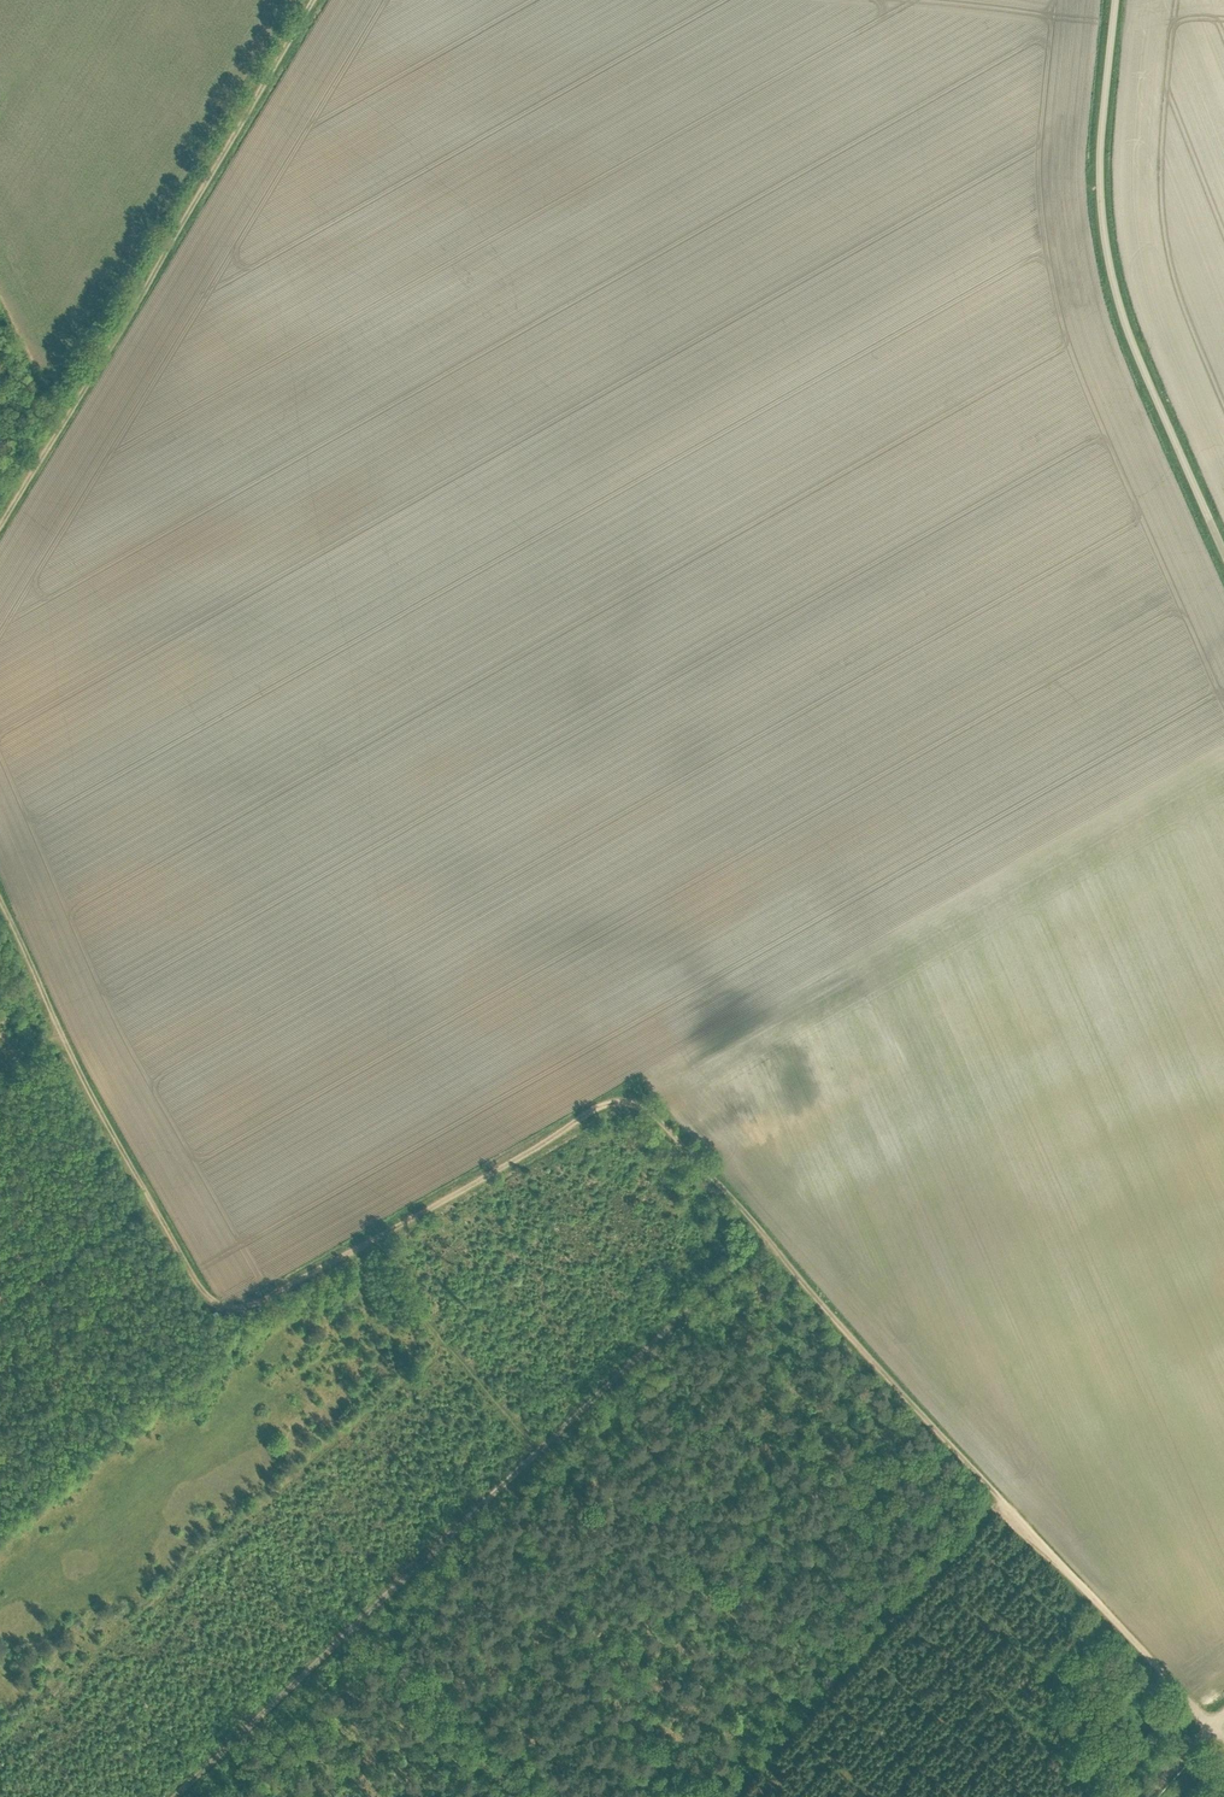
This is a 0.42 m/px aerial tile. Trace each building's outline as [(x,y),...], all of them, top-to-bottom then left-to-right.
[(791,999),(783,1002),(786,1009),(793,1006),(791,999)]
